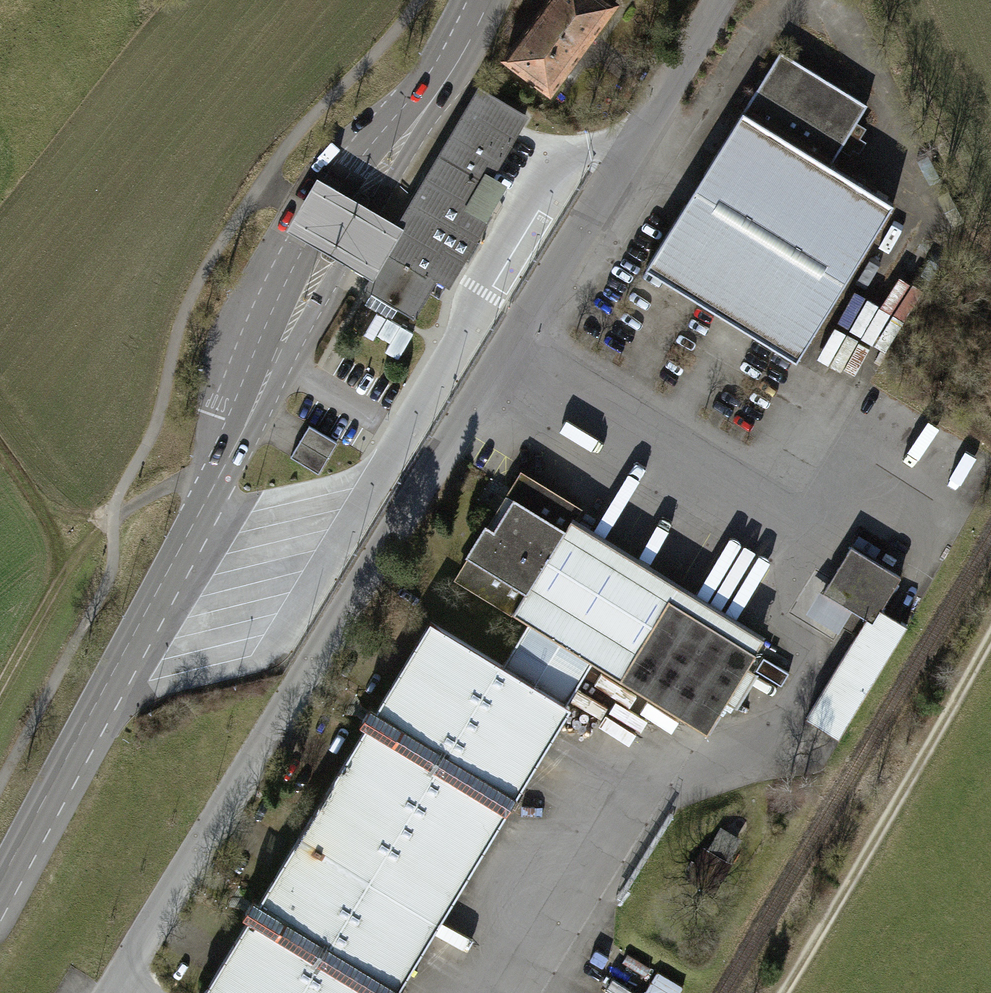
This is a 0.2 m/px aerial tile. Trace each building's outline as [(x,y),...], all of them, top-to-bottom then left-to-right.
[(612,0),(548,0),(505,58),(550,91),(616,3),(612,0)] [(677,11),(672,18),(680,23),(685,16),(677,11)] [(867,105),(781,52),(744,112),(830,165),(867,105)] [(407,227),(403,225),(391,245),(394,247),(374,281),(368,291),(415,318),(438,279),(449,285),(489,216),(467,203),(480,181),(486,185),(526,117),(481,90),(442,158),(446,160),(407,227)] [(830,165),(744,112),(647,268),(797,361),(894,204),(830,165)] [(281,225),(374,281),(394,247),(391,245),(403,225),(314,171),(281,225)] [(390,342),(401,325),(388,318),(378,335),(390,342)] [(414,333),(401,325),(390,342),(385,352),(398,359),(414,333)] [(428,348),(418,364),(425,369),(435,352),(428,348)] [(337,442),(309,426),(291,457),(320,474),(337,442)] [(530,622),(523,634),(584,672),(591,660),(707,732),(757,653),(564,533),(579,508),(522,473),(505,499),(517,506),(507,521),(497,514),(458,577),(530,622)] [(901,577),(852,546),(824,592),(852,609),(873,622),(881,609),(901,577)] [(839,738),(907,625),(881,609),(873,622),(852,609),(843,624),(858,633),(806,718),(839,738)] [(431,621),(377,709),(370,705),(360,722),(366,727),(260,901),(253,897),(243,914),(249,918),(204,992),(395,992),(570,706),(564,702),(584,672),(523,634),(504,665),(431,621)] [(789,673),(764,657),(756,670),(781,686),(789,673)] [(692,862),(687,871),(692,873),(690,877),(712,890),(727,863),(705,850),(697,865),(692,862)] [(447,916),(432,941),(461,958),(476,932),(447,916)] [(647,990),(653,992),(678,992),(684,983),(659,969),(647,990)]
